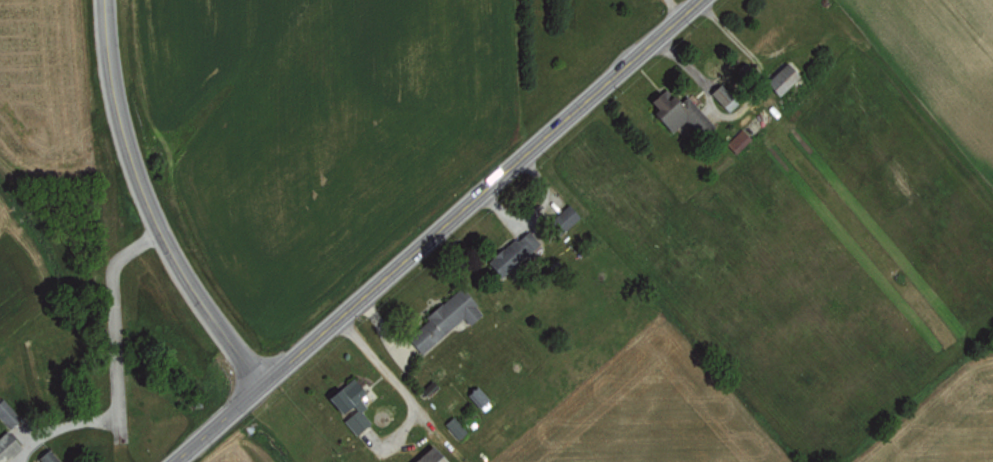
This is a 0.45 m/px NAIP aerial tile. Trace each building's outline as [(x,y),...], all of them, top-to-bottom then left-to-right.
[(799,75),(786,61),(765,81),(778,95),(799,75)] [(709,92),(722,104),(731,95),(719,82),(709,92)] [(684,119),(697,132),(709,121),(685,95),(678,101),(671,93),(665,98),(658,91),(649,100),(656,107),(651,112),(670,132),(684,119)] [(726,142),(735,152),(751,138),(741,127),(726,142)] [(548,224),(559,235),(579,215),(567,204),(548,224)] [(539,242),(526,227),(486,262),(500,277),(539,242)] [(422,353),(460,315),(469,324),(483,310),(458,285),(406,337),(422,353)] [(342,419),(354,434),(370,422),(361,410),(366,406),(359,398),(365,392),(353,376),(326,397),(339,414),(351,404),(355,410),(342,419)] [(10,427),(21,417),(2,397),(0,398),(0,417),(10,427)] [(466,431),(452,415),(444,423),(458,438),(466,431)] [(5,430),(0,435),(0,461),(18,444),(5,430)] [(430,444),(411,461),(447,461),(430,444)] [(41,461),(55,461),(58,460),(48,448),(37,456),(42,461),(41,461)]
